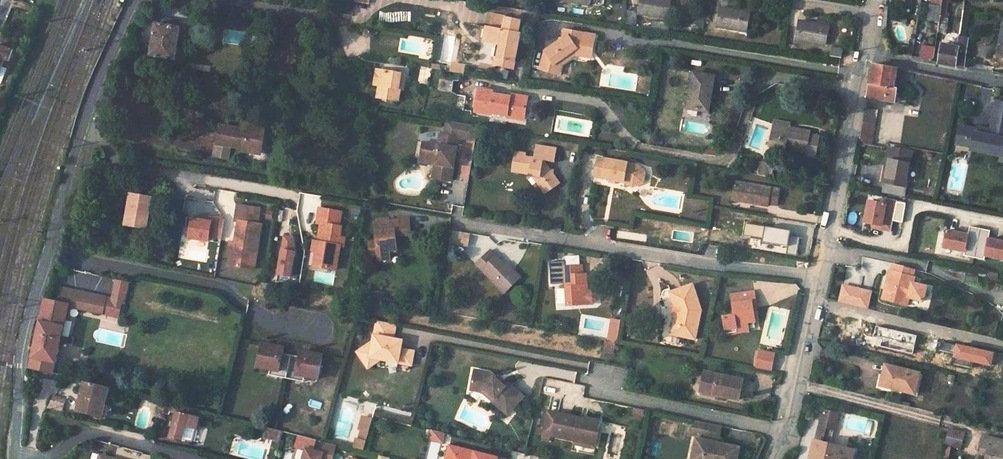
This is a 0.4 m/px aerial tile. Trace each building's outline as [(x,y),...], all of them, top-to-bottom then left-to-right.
[(556,2),(588,8),(589,0),(557,0),(556,2)] [(636,15),(667,21),(671,0),(639,0),(636,15)] [(948,0),(942,0),(941,7),(938,31),(947,33),(950,17),(946,16),(948,0)] [(179,1),(178,9),(204,12),(205,5),(179,1)] [(941,7),(931,6),(929,20),(936,21),(935,30),(938,31),(941,7)] [(716,10),(714,28),(745,33),(749,10),(735,7),(735,12),(716,10)] [(630,28),(633,12),(626,11),(624,27),(630,28)] [(507,19),(487,15),(485,28),(483,42),(498,44),(496,59),(513,61),(518,34),(517,34),(519,22),(507,20),(507,19)] [(156,25),(152,59),(176,62),(181,29),(176,28),(177,21),(162,19),(161,26),(156,25)] [(797,23),(794,41),(826,47),(830,24),(817,21),(816,26),(797,23)] [(561,63),(572,55),(581,57),(583,50),(590,52),(593,42),(577,38),(577,35),(563,31),(560,39),(545,54),(541,70),(557,75),(561,63)] [(2,32),(0,37),(0,45),(14,50),(13,39),(13,36),(2,32)] [(14,50),(0,45),(0,84),(1,83),(14,50)] [(941,45),(938,65),(954,69),(955,64),(958,47),(941,45)] [(842,61),(844,50),(832,47),(831,59),(842,61)] [(936,50),(927,48),(926,57),(933,59),(935,55),(936,50)] [(496,59),(494,67),(512,70),(513,61),(496,59)] [(464,74),(466,65),(452,63),(450,72),(464,74)] [(865,100),(894,105),(897,89),(893,89),(896,69),(871,65),(865,100)] [(381,72),(378,72),(375,87),(379,88),(377,99),(400,103),(401,92),(404,92),(406,83),(403,81),(396,75),(381,72)] [(689,77),(684,109),(705,113),(711,80),(689,77)] [(454,81),(439,79),(438,91),(452,93),(454,81)] [(524,120),(528,97),(511,95),(510,97),(494,94),(494,92),(480,90),(476,112),(491,114),(491,113),(508,115),(507,117),(524,120)] [(466,96),(458,95),(456,109),(464,111),(466,96)] [(998,101),(995,118),(986,116),(983,131),(977,130),(961,126),(957,144),(972,147),(1002,153),(1002,102),(998,101)] [(861,124),(872,126),(874,114),(863,112),(861,124)] [(983,131),(986,116),(980,116),(977,130),(983,131)] [(803,155),(812,156),(816,136),(807,134),(808,132),(786,127),(786,129),(781,128),(783,122),(773,120),(768,146),(804,152),(803,155)] [(479,143),(481,128),(455,124),(453,138),(443,136),(441,147),(426,144),(425,150),(459,156),(462,139),(479,143)] [(868,147),(872,126),(861,124),(859,138),(864,146),(868,147)] [(275,138),(250,133),(245,164),(257,166),(259,153),(271,155),(270,159),(280,161),(280,157),(290,159),(294,136),(276,133),(275,138)] [(545,192),(550,199),(565,188),(559,180),(558,178),(559,177),(559,173),(554,172),(551,168),(552,163),(561,164),(561,162),(562,158),(563,148),(540,144),(539,154),(538,158),(532,157),(532,153),(519,151),(517,166),(516,170),(535,173),(534,176),(544,177),(547,181),(545,192)] [(972,147),(972,150),(1002,156),(1002,153),(972,147)] [(459,156),(425,150),(424,158),(433,160),(432,165),(438,167),(436,180),(454,183),(458,162),(455,161),(455,158),(458,158),(459,156)] [(893,164),(887,195),(908,199),(917,156),(910,154),(893,151),(890,163),(893,164)] [(601,175),(637,181),(639,184),(648,179),(650,169),(639,163),(640,163),(604,157),(601,175)] [(795,182),(808,184),(810,184),(813,175),(797,172),(796,172),(795,174),(792,173),(791,181),(795,182)] [(775,206),(778,192),(734,183),(731,197),(747,200),(746,205),(767,209),(768,204),(775,206)] [(128,225),(151,229),(154,210),(157,196),(133,192),(131,206),(128,225)] [(897,204),(868,198),(862,226),(891,232),(897,204)] [(230,266),(256,271),(259,253),(264,228),(262,228),(261,228),(262,226),(264,210),(245,207),(240,206),(237,223),(239,224),(241,224),(242,224),(240,239),(244,239),(243,244),(239,243),(238,249),(237,255),(232,254),(230,266)] [(324,238),(324,243),(323,243),(316,242),(316,243),(314,249),(314,252),(319,253),(318,263),(317,266),(317,267),(339,271),(340,267),(343,247),(346,248),(347,242),(347,238),(345,237),(343,237),(344,228),(342,227),(344,217),(344,213),(320,209),(320,212),(318,226),(321,227),(320,233),(325,234),(324,238)] [(224,220),(192,214),(187,239),(210,244),(211,238),(220,240),(224,220)] [(412,231),(411,225),(410,218),(381,223),(375,224),(376,231),(377,237),(379,247),(380,252),(381,258),(395,256),(395,251),(396,250),(401,250),(401,248),(399,233),(412,231)] [(989,238),(990,230),(969,226),(968,233),(946,230),(942,251),(1002,261),(1002,241),(989,238)] [(468,247),(470,233),(450,230),(448,244),(468,247)] [(278,277),(293,278),(295,236),(280,235),(278,277)] [(477,266),(508,295),(522,278),(515,271),(512,273),(509,270),(496,256),(494,258),(489,253),(478,264),(477,266)] [(892,265),(885,300),(909,305),(913,285),(907,284),(910,269),(892,265)] [(591,295),(590,284),(590,279),(588,279),(587,279),(587,269),(567,270),(567,280),(568,306),(568,308),(583,308),(591,308),(596,308),(599,304),(599,299),(595,295),(591,295)] [(965,271),(963,281),(976,285),(979,274),(965,271)] [(114,277),(109,299),(106,314),(121,317),(130,281),(114,277)] [(868,309),(873,291),(843,283),(838,302),(868,309)] [(680,310),(683,320),(682,326),(679,339),(701,344),(704,329),(706,320),(708,312),(705,304),(703,296),(699,285),(681,292),(674,294),(675,298),(678,305),(681,304),(682,309),(683,309),(679,310),(680,310)] [(44,302),(30,369),(54,374),(69,306),(106,314),(109,299),(60,288),(56,304),(44,302)] [(736,309),(740,331),(753,329),(755,329),(753,319),(759,318),(758,313),(758,308),(763,308),(761,295),(734,299),(736,309)] [(371,342),(361,349),(372,364),(378,360),(384,361),(395,363),(409,366),(411,352),(398,350),(395,346),(396,341),(390,340),(394,324),(375,321),(371,342)] [(622,345),(624,334),(615,332),(613,344),(615,344),(622,345)] [(615,344),(613,354),(630,356),(631,347),(622,345),(615,344)] [(287,381),(292,358),(283,356),(285,350),(262,345),(257,369),(271,372),(279,374),(278,379),(287,381)] [(361,349),(354,353),(365,369),(372,364),(361,349)] [(300,359),(292,358),(287,381),(295,383),(297,377),(305,379),(319,382),(323,358),(301,353),(300,359)] [(785,376),(789,358),(775,355),(771,373),(785,376)] [(885,369),(880,389),(915,398),(921,378),(885,369)] [(488,374),(473,372),(470,388),(482,390),(494,400),(491,403),(506,416),(522,398),(506,385),(504,388),(494,380),(488,374)] [(746,381),(708,373),(704,392),(719,395),(718,399),(730,402),(731,399),(742,401),(746,381)] [(506,385),(497,377),(494,380),(504,388),(506,385)] [(86,383),(79,413),(104,419),(111,389),(86,383)] [(470,388),(469,392),(480,394),(491,403),(494,400),(482,390),(470,388)] [(50,409),(63,413),(66,403),(55,400),(50,409)] [(161,405),(157,428),(165,430),(168,415),(172,416),(173,414),(177,414),(178,413),(179,410),(161,405)] [(198,414),(179,410),(178,413),(196,418),(198,414)] [(836,430),(840,413),(825,410),(821,427),(836,430)] [(177,414),(172,438),(185,441),(189,425),(201,427),(203,420),(196,418),(178,413),(177,414)] [(594,446),(595,443),(597,433),(594,433),(596,421),(584,419),(584,421),(556,415),(551,437),(594,446)] [(693,436),(708,440),(711,426),(696,423),(693,436)] [(720,442),(723,429),(713,426),(711,426),(708,440),(720,442)] [(832,445),(836,430),(821,427),(817,442),(832,445)] [(282,433),(270,430),(268,440),(280,443),(282,433)] [(969,437),(950,433),(947,448),(966,453),(969,437)] [(297,435),(291,458),(332,458),(335,445),(297,435)] [(742,450),(730,448),(729,455),(705,449),(707,442),(696,440),(692,458),(739,458),(742,450)] [(989,458),(1002,458),(1002,443),(987,440),(984,451),(993,453),(992,456),(990,455),(989,458)] [(705,449),(729,455),(730,448),(707,442),(705,449)] [(856,451),(832,445),(817,442),(813,458),(854,458),(856,451)]
